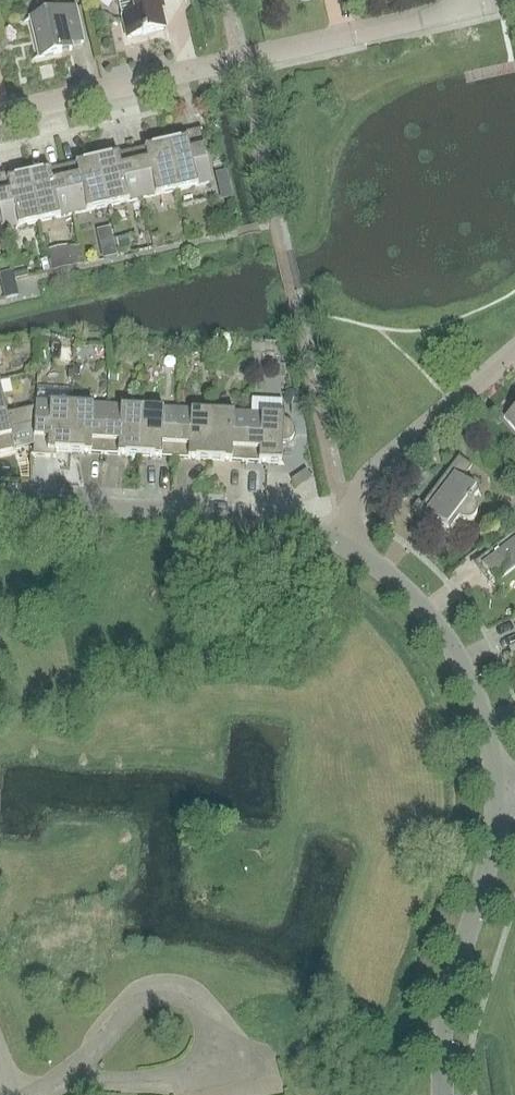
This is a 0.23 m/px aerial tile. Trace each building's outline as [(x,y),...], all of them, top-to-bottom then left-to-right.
[(120,17),(122,16),(127,38),(165,30),(159,1),(165,0),(116,0),(120,17)] [(83,43),(75,8),(30,19),(39,58),(72,51),(70,45),(83,43)] [(166,144),(176,191),(211,183),(200,131),(177,136),(178,141),(166,144)] [(142,199),(176,191),(166,144),(131,152),(142,199)] [(142,199),(131,152),(97,160),(107,207),(142,199)] [(97,160),(62,167),(73,215),(107,207),(97,160)] [(62,167),(28,175),(39,222),(73,215),(62,167)] [(3,227),(3,230),(39,222),(28,175),(15,178),(14,173),(0,176),(0,212),(3,227)] [(55,250),(59,266),(84,260),(80,244),(55,250)] [(4,276),(10,296),(24,292),(19,272),(4,276)] [(35,424),(34,425),(33,455),(28,455),(28,456),(56,458),(56,452),(69,453),(72,404),(36,402),(35,408),(36,408),(35,424)] [(104,455),(107,406),(72,404),(69,453),(104,455)] [(142,408),(107,406),(104,455),(139,457),(142,408)] [(34,425),(35,424),(36,408),(35,408),(6,414),(6,415),(0,417),(0,454),(14,451),(9,430),(34,425)] [(142,408),(139,457),(175,459),(177,410),(142,408)] [(212,412),(177,410),(175,459),(210,461),(212,412)] [(507,418),(514,428),(514,411),(507,418)] [(245,463),(248,414),(212,412),(210,461),(245,463)] [(248,414),(245,463),(281,465),(282,444),(285,444),(286,443),(288,443),(289,442),(290,441),(292,439),(293,437),(294,435),(294,434),(294,432),(294,431),(294,429),(294,427),(293,426),(292,424),(290,423),(289,422),(287,421),(286,421),(283,420),(284,416),(248,414)] [(458,458),(422,506),(415,501),(409,509),(436,530),(440,525),(449,532),(458,521),(459,522),(460,523),(462,523),(464,523),(466,524),(469,523),(471,522),(472,522),(473,521),(474,519),(476,517),(476,516),(477,515),(477,514),(477,512),(477,510),(477,508),(476,507),(476,506),(474,504),(472,502),(479,494),(461,481),(471,467),(458,458)] [(473,565),(489,586),(493,582),(500,591),(512,583),(513,585),(514,586),(514,532),(473,565)]
